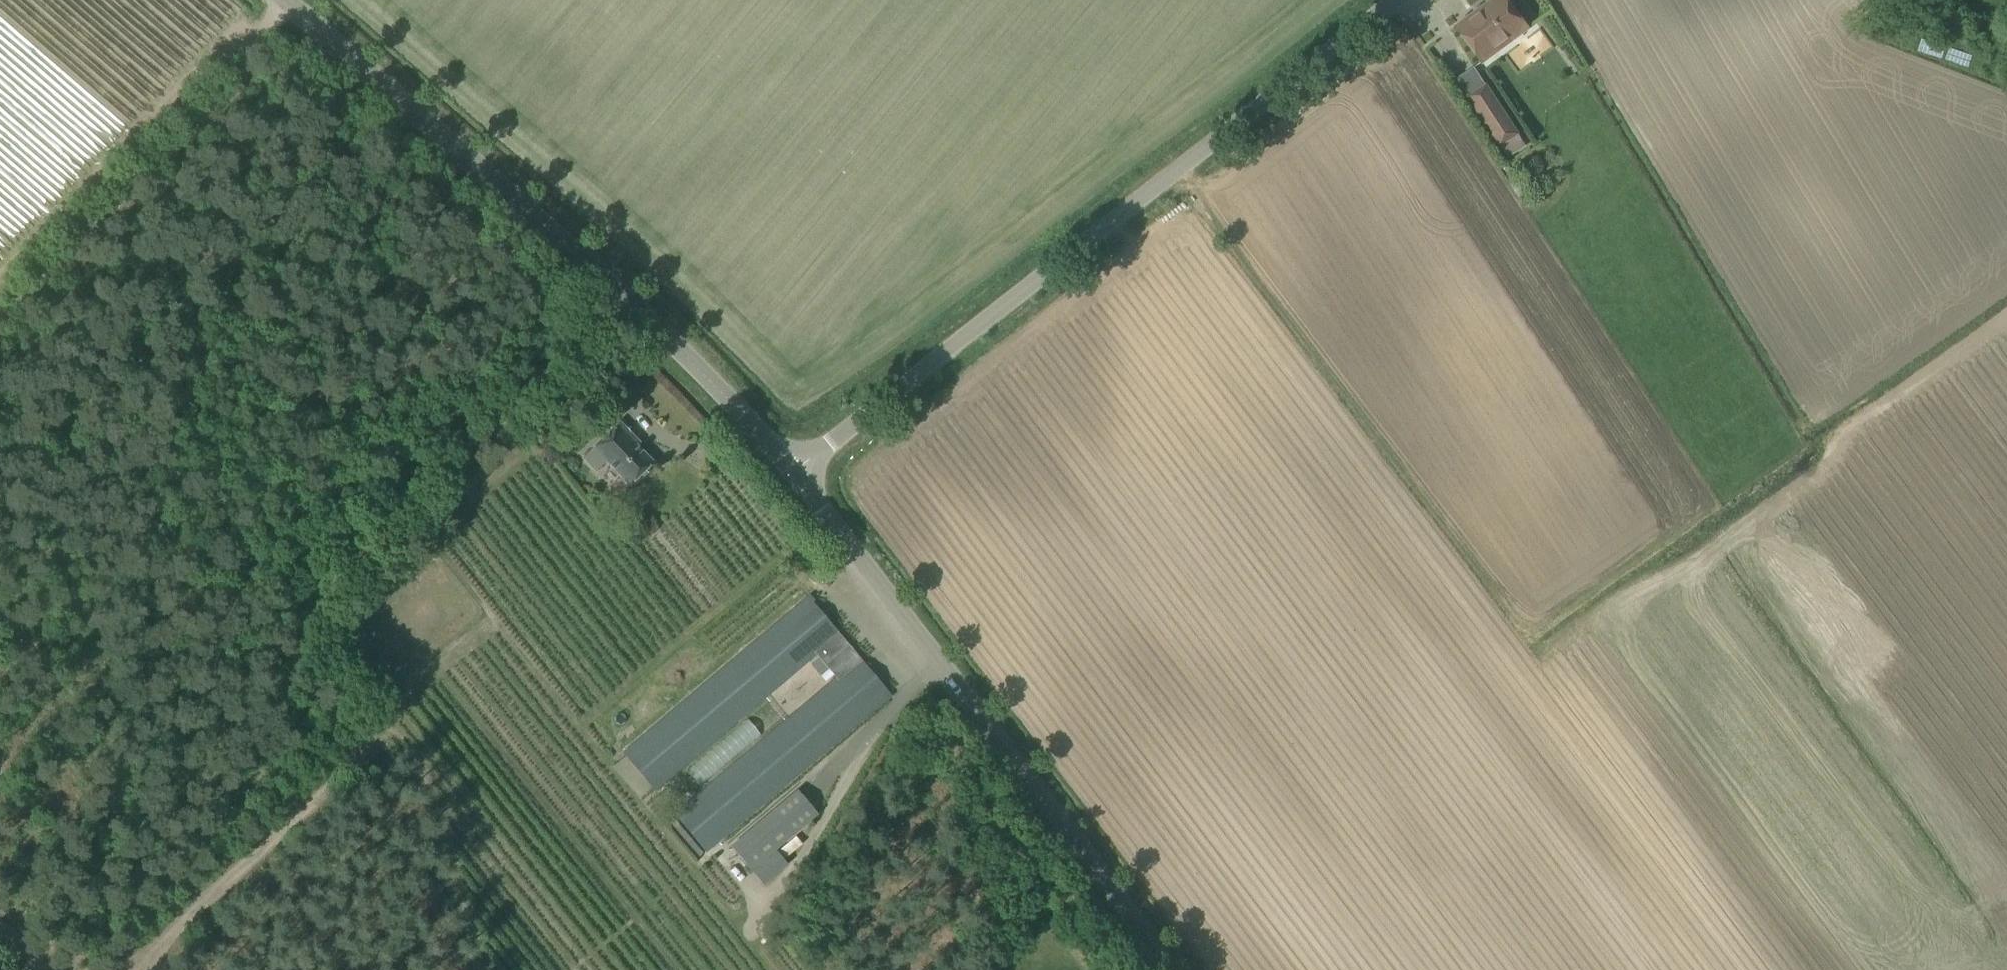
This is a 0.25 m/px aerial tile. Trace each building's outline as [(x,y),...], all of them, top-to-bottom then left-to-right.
[(1508,0),(1493,0),(1456,27),(1482,62),(1529,28),(1508,0)] [(1526,146),(1486,84),(1467,96),(1508,158),(1526,146)] [(605,459),(629,485),(653,462),(636,444),(638,442),(619,422),(583,457),(595,469),(605,459)] [(816,653),(820,657),(810,665),(820,676),(829,668),(837,677),(675,814),(706,850),(890,696),(807,598),(623,753),(654,789),(816,653)] [(698,784),(762,734),(750,718),(685,767),(698,784)] [(797,789),(730,847),(763,885),(787,864),(783,860),(803,843),(796,836),(777,852),(775,851),(818,814),(797,789)]
